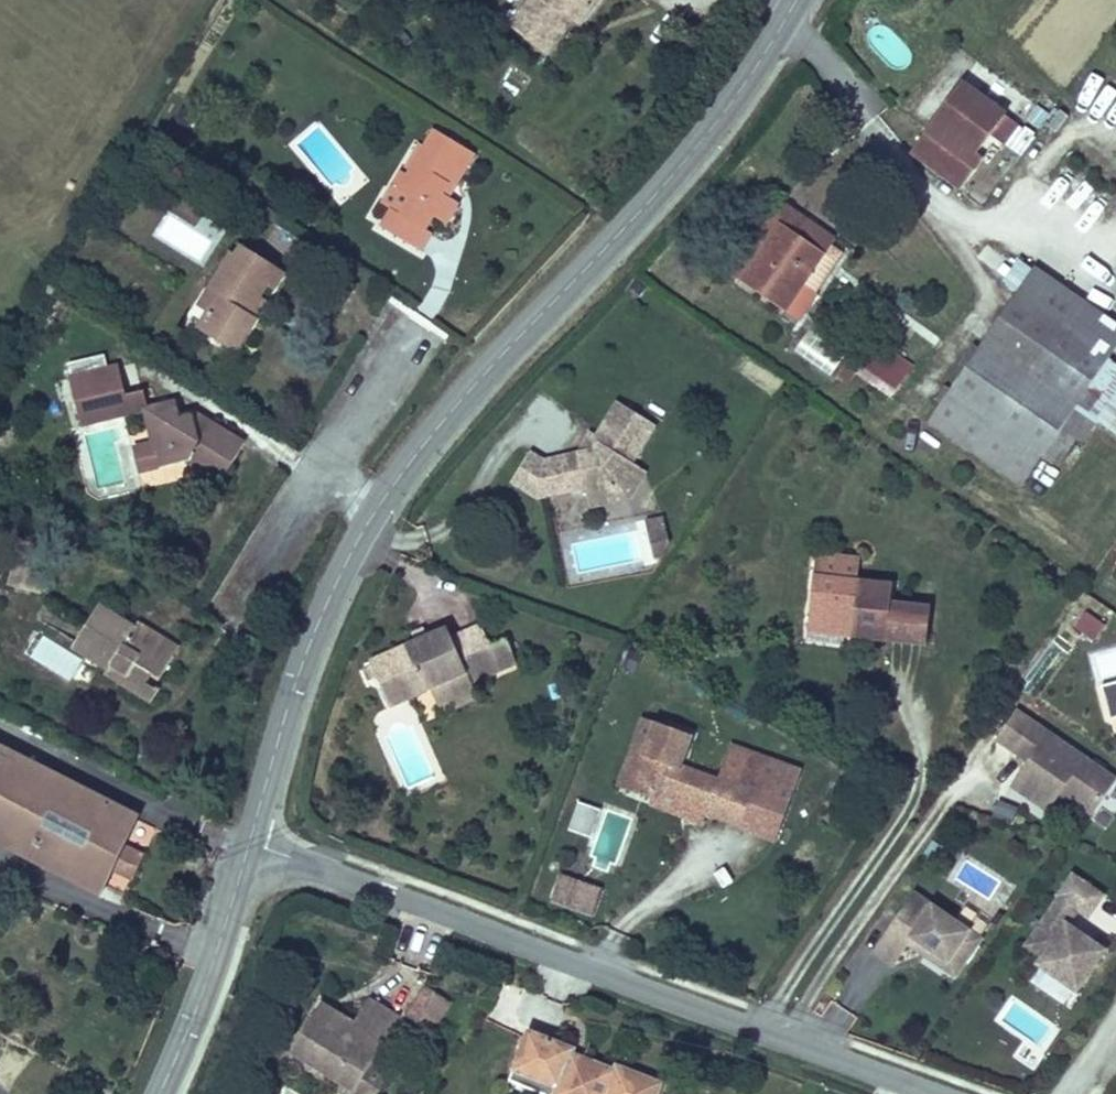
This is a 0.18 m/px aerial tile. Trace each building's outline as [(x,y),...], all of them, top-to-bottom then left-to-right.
[(509,28),(548,57),(572,24),(580,31),(603,0),(529,0),(509,28)] [(979,170),(1001,142),(1007,146),(1023,124),(1014,117),(966,83),(928,134),(912,155),(914,156),(962,191),(978,169),(979,170)] [(432,129),(406,175),(399,171),(380,204),(389,209),(378,228),(422,253),(432,234),(426,231),(434,218),(446,225),(459,203),(451,199),(453,195),(462,180),(477,155),(432,129)] [(462,180),(453,195),(460,199),(468,184),(462,180)] [(825,255),(836,238),(780,199),(728,274),(739,281),(779,223),(825,255)] [(805,287),(816,294),(848,247),(836,238),(825,255),(779,223),(739,281),(787,313),(805,287)] [(268,289),(280,270),(238,245),(233,254),(229,252),(195,307),(199,310),(200,307),(214,315),(208,326),(200,322),(195,330),(237,355),(259,319),(252,315),(262,299),(268,289)] [(1003,283),(1020,294),(1035,272),(1019,260),(1003,283)] [(285,274),(280,270),(268,289),(274,292),(285,274)] [(1020,294),(932,423),(1023,485),(1042,457),(1059,468),(1077,442),(1084,447),(1098,427),(1115,439),(1115,365),(1108,360),(1115,347),(1115,326),(1035,271),(1035,272),(1020,294)] [(800,323),(818,295),(816,294),(805,287),(787,313),(800,323)] [(252,315),(259,319),(268,303),(262,299),(252,315)] [(858,373),(857,375),(892,399),(914,366),(877,341),(857,371),(858,373)] [(67,365),(70,376),(107,367),(104,356),(67,365)] [(848,387),(858,373),(857,371),(845,364),(837,377),(848,387)] [(101,412),(117,409),(113,393),(123,390),(117,365),(107,367),(70,376),(67,377),(68,380),(73,399),(80,429),(103,424),(101,412)] [(73,399),(68,380),(54,384),(59,403),(73,399)] [(113,393),(117,409),(101,412),(103,424),(143,415),(142,409),(146,406),(143,393),(125,397),(123,390),(113,393)] [(143,415),(149,442),(156,471),(185,464),(217,484),(243,442),(212,422),(199,443),(192,415),(178,418),(174,401),(142,409),(143,415)] [(616,401),(595,436),(593,439),(597,441),(593,448),(579,452),(576,452),(584,491),(586,497),(621,489),(635,466),(659,426),(616,401)] [(195,413),(192,415),(199,443),(204,433),(212,422),(195,413)] [(593,439),(595,436),(589,433),(579,452),(593,448),(597,441),(593,439)] [(156,471),(149,442),(131,447),(139,476),(156,471)] [(540,501),(546,459),(543,460),(530,451),(509,485),(537,502),(540,501)] [(584,491),(576,452),(546,459),(540,501),(584,491)] [(647,473),(635,466),(621,489),(586,497),(589,511),(630,501),(647,473)] [(644,521),(650,545),(669,541),(663,516),(644,521)] [(669,541),(650,545),(654,562),(666,559),(672,551),(669,541)] [(816,553),(814,578),(857,582),(860,558),(816,553)] [(857,582),(814,578),(807,641),(851,647),(852,641),(853,631),(863,632),(862,642),(885,645),(889,603),(891,586),(857,582)] [(924,607),(889,603),(885,645),(920,648),(924,607)] [(105,673),(103,676),(150,705),(157,692),(146,685),(150,678),(159,683),(180,648),(138,622),(135,627),(99,605),(70,651),(105,673)] [(1074,634),(1095,645),(1105,625),(1084,614),(1074,634)] [(390,710),(431,692),(470,676),(475,687),(519,668),(507,639),(492,646),(482,622),(451,635),(447,627),(427,636),(414,641),(368,661),(370,667),(362,670),(367,682),(376,678),(390,710)] [(414,641),(427,636),(424,628),(410,633),(414,641)] [(853,631),(852,641),(862,642),(863,632),(853,631)] [(470,676),(431,692),(441,716),(480,701),(475,687),(470,676)] [(1101,688),(1110,721),(1115,720),(1115,684),(1101,688)] [(1020,756),(1042,726),(1017,710),(995,743),(1019,760),(1020,756)] [(615,788),(623,791),(637,754),(644,757),(656,725),(641,719),(615,788)] [(637,754),(623,791),(650,802),(655,788),(695,802),(691,813),(705,818),(774,844),(802,770),(731,744),(717,779),(683,766),(693,739),(656,725),(644,757),(637,754)] [(1042,726),(1020,756),(1028,761),(1008,789),(1047,816),(1060,797),(1067,788),(1077,795),(1071,804),(1092,819),(1115,785),(1115,778),(1042,726)] [(127,841),(139,817),(0,747),(0,850),(98,899),(100,894),(108,878),(127,841)] [(695,802),(655,788),(650,802),(652,802),(650,808),(688,822),(691,813),(695,802)] [(1071,804),(1077,795),(1067,788),(1060,797),(1071,804)] [(570,831),(587,835),(594,811),(577,807),(570,831)] [(705,818),(691,813),(688,822),(701,828),(705,818)] [(149,852),(127,841),(108,878),(131,889),(149,852)] [(1089,921),(1106,897),(1071,873),(1054,898),(1056,899),(1079,915),(1089,921)] [(579,912),(589,887),(562,877),(552,900),(579,912)] [(592,917),(602,893),(589,887),(579,912),(592,917)] [(984,941),(914,893),(872,955),(893,970),(907,950),(922,960),(952,981),(955,982),(984,941)] [(1079,915),(1056,899),(1048,913),(1071,928),(1079,915)] [(1107,953),(1071,928),(1048,913),(1023,948),(1040,960),(1035,968),(1077,997),(1107,953)] [(950,983),(952,981),(922,960),(920,962),(950,983)] [(453,1003),(424,985),(405,1016),(434,1034),(453,1003)] [(290,1054),(337,1082),(349,1063),(366,1073),(372,1064),(401,1016),(370,997),(355,1022),(336,1010),(327,1024),(313,1016),(290,1054)] [(322,1002),(313,1016),(327,1024),(336,1010),(322,1002)] [(510,1071),(513,1073),(553,1088),(551,1093),(661,1093),(666,1082),(615,1062),(613,1067),(611,1072),(572,1057),(574,1052),(576,1048),(527,1028),(510,1071)] [(613,1067),(574,1052),(572,1057),(611,1072),(613,1067)] [(337,1082),(355,1093),(378,1093),(390,1075),(372,1064),(366,1073),(349,1063),(337,1082)] [(513,1073),(510,1081),(542,1093),(551,1093),(553,1088),(513,1073)]
